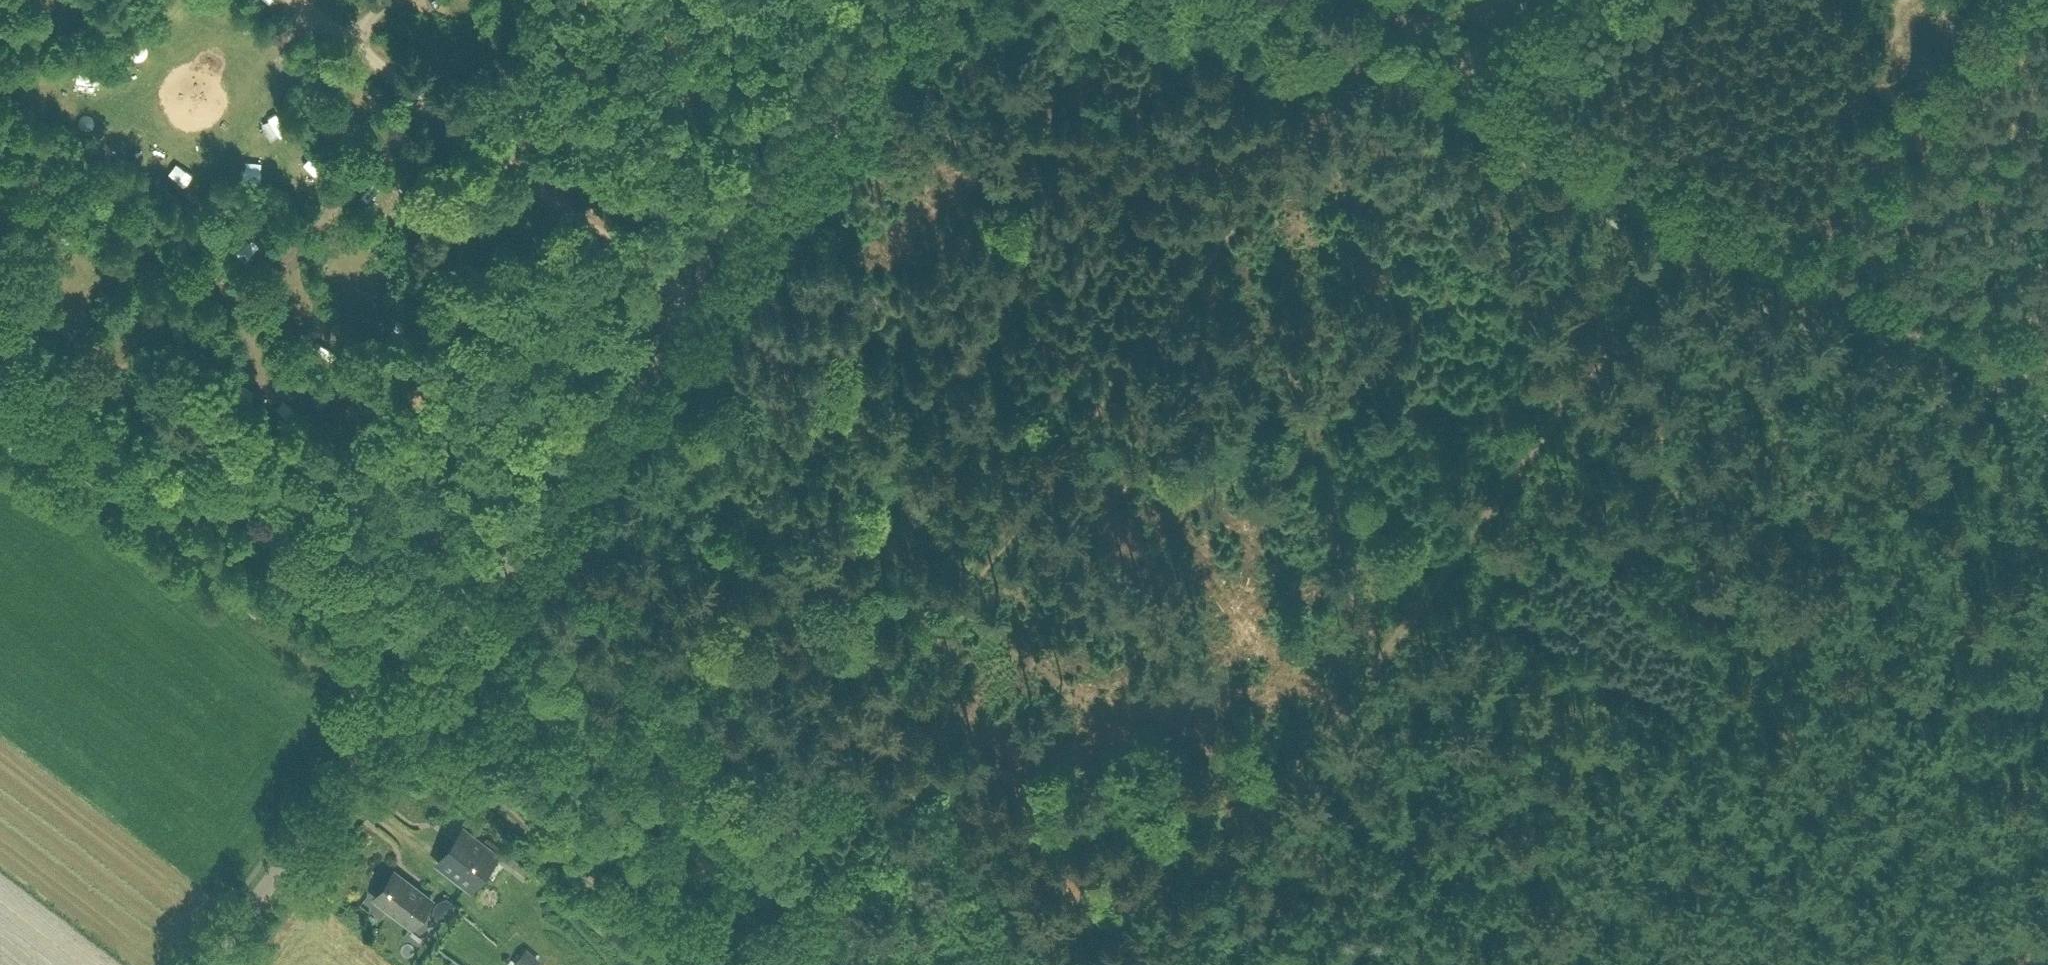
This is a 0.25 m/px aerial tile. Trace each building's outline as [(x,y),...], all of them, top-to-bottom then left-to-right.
[(356,654),(359,651),(353,646),(350,649),(356,654)] [(438,861),(469,885),(494,854),(462,829),(438,861)] [(411,925),(430,899),(395,873),(376,898),(411,925)] [(517,964),(524,964),(532,952),(518,943),(507,958),(517,964)]
